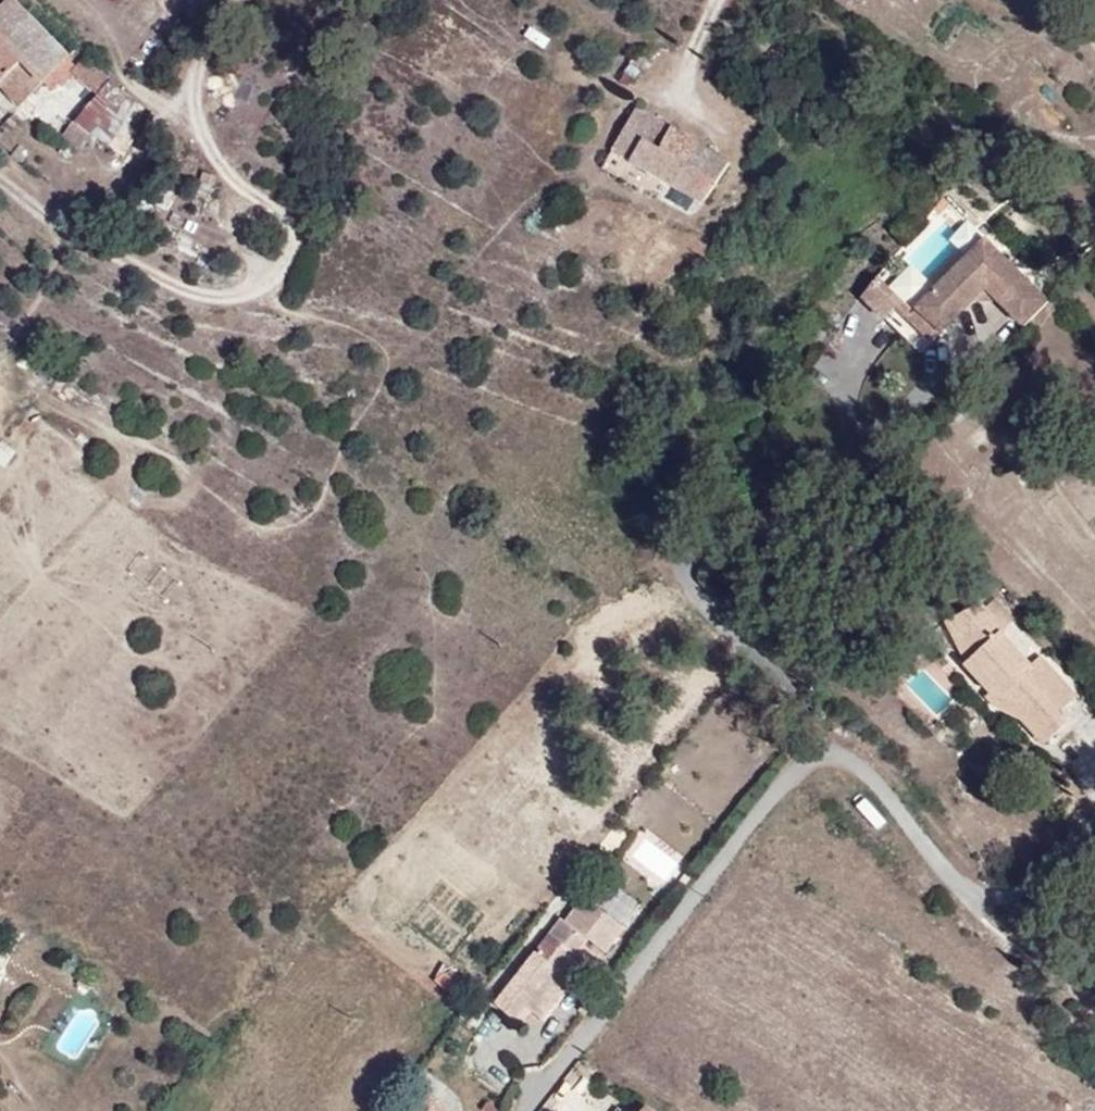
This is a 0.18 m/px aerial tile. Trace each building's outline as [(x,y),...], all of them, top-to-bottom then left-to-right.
[(3,0),(0,0),(0,70),(13,57),(31,77),(23,85),(34,96),(46,84),(35,73),(55,54),(3,0)] [(57,81),(69,69),(55,54),(35,73),(46,84),(53,77),(57,81)] [(69,74),(97,87),(106,70),(78,56),(69,74)] [(31,77),(13,57),(0,70),(0,94),(6,101),(23,85),(31,77)] [(58,128),(79,150),(131,100),(109,78),(58,128)] [(721,155),(627,99),(600,143),(682,192),(679,198),(691,206),(721,155)] [(1029,304),(1050,277),(993,225),(977,246),(964,235),(919,293),(949,316),(973,284),(986,294),(990,289),(1006,301),(1013,292),(1029,304)] [(899,297),(906,287),(878,265),(860,287),(889,310),(899,297)] [(910,305),(917,296),(906,287),(899,297),(910,305)] [(949,316),(919,293),(917,296),(910,305),(940,328),(949,316)] [(6,463),(15,447),(0,438),(0,460),(6,463)] [(1054,703),(1071,685),(1037,651),(1029,659),(999,630),(1003,625),(979,601),(933,622),(944,647),(953,638),(969,654),(954,668),(979,693),(986,686),(997,697),(1031,731),(1040,721),(1052,733),(1069,717),(1054,703)] [(954,668),(969,654),(953,638),(944,647),(954,668)] [(997,697),(986,686),(979,693),(990,704),(997,697)] [(1043,743),(1052,733),(1040,721),(1031,731),(1043,743)] [(624,855),(664,885),(683,859),(643,829),(624,855)] [(578,895),(619,927),(635,905),(594,873),(578,895)] [(521,1007),(526,1011),(537,1019),(567,981),(556,973),(584,938),(600,951),(619,927),(578,895),(559,919),(555,916),(488,1002),(511,1020),(521,1007)] [(441,965),(429,980),(454,999),(466,984),(441,965)] [(579,1015),(604,981),(599,977),(574,1011),(579,1015)] [(517,1024),(526,1011),(521,1007),(511,1020),(517,1024)] [(402,1099),(418,1110),(423,1110),(435,1096),(416,1081),(402,1099)] [(423,1110),(455,1110),(435,1096),(423,1110)] [(636,1100),(629,1110),(653,1110),(636,1100)]
